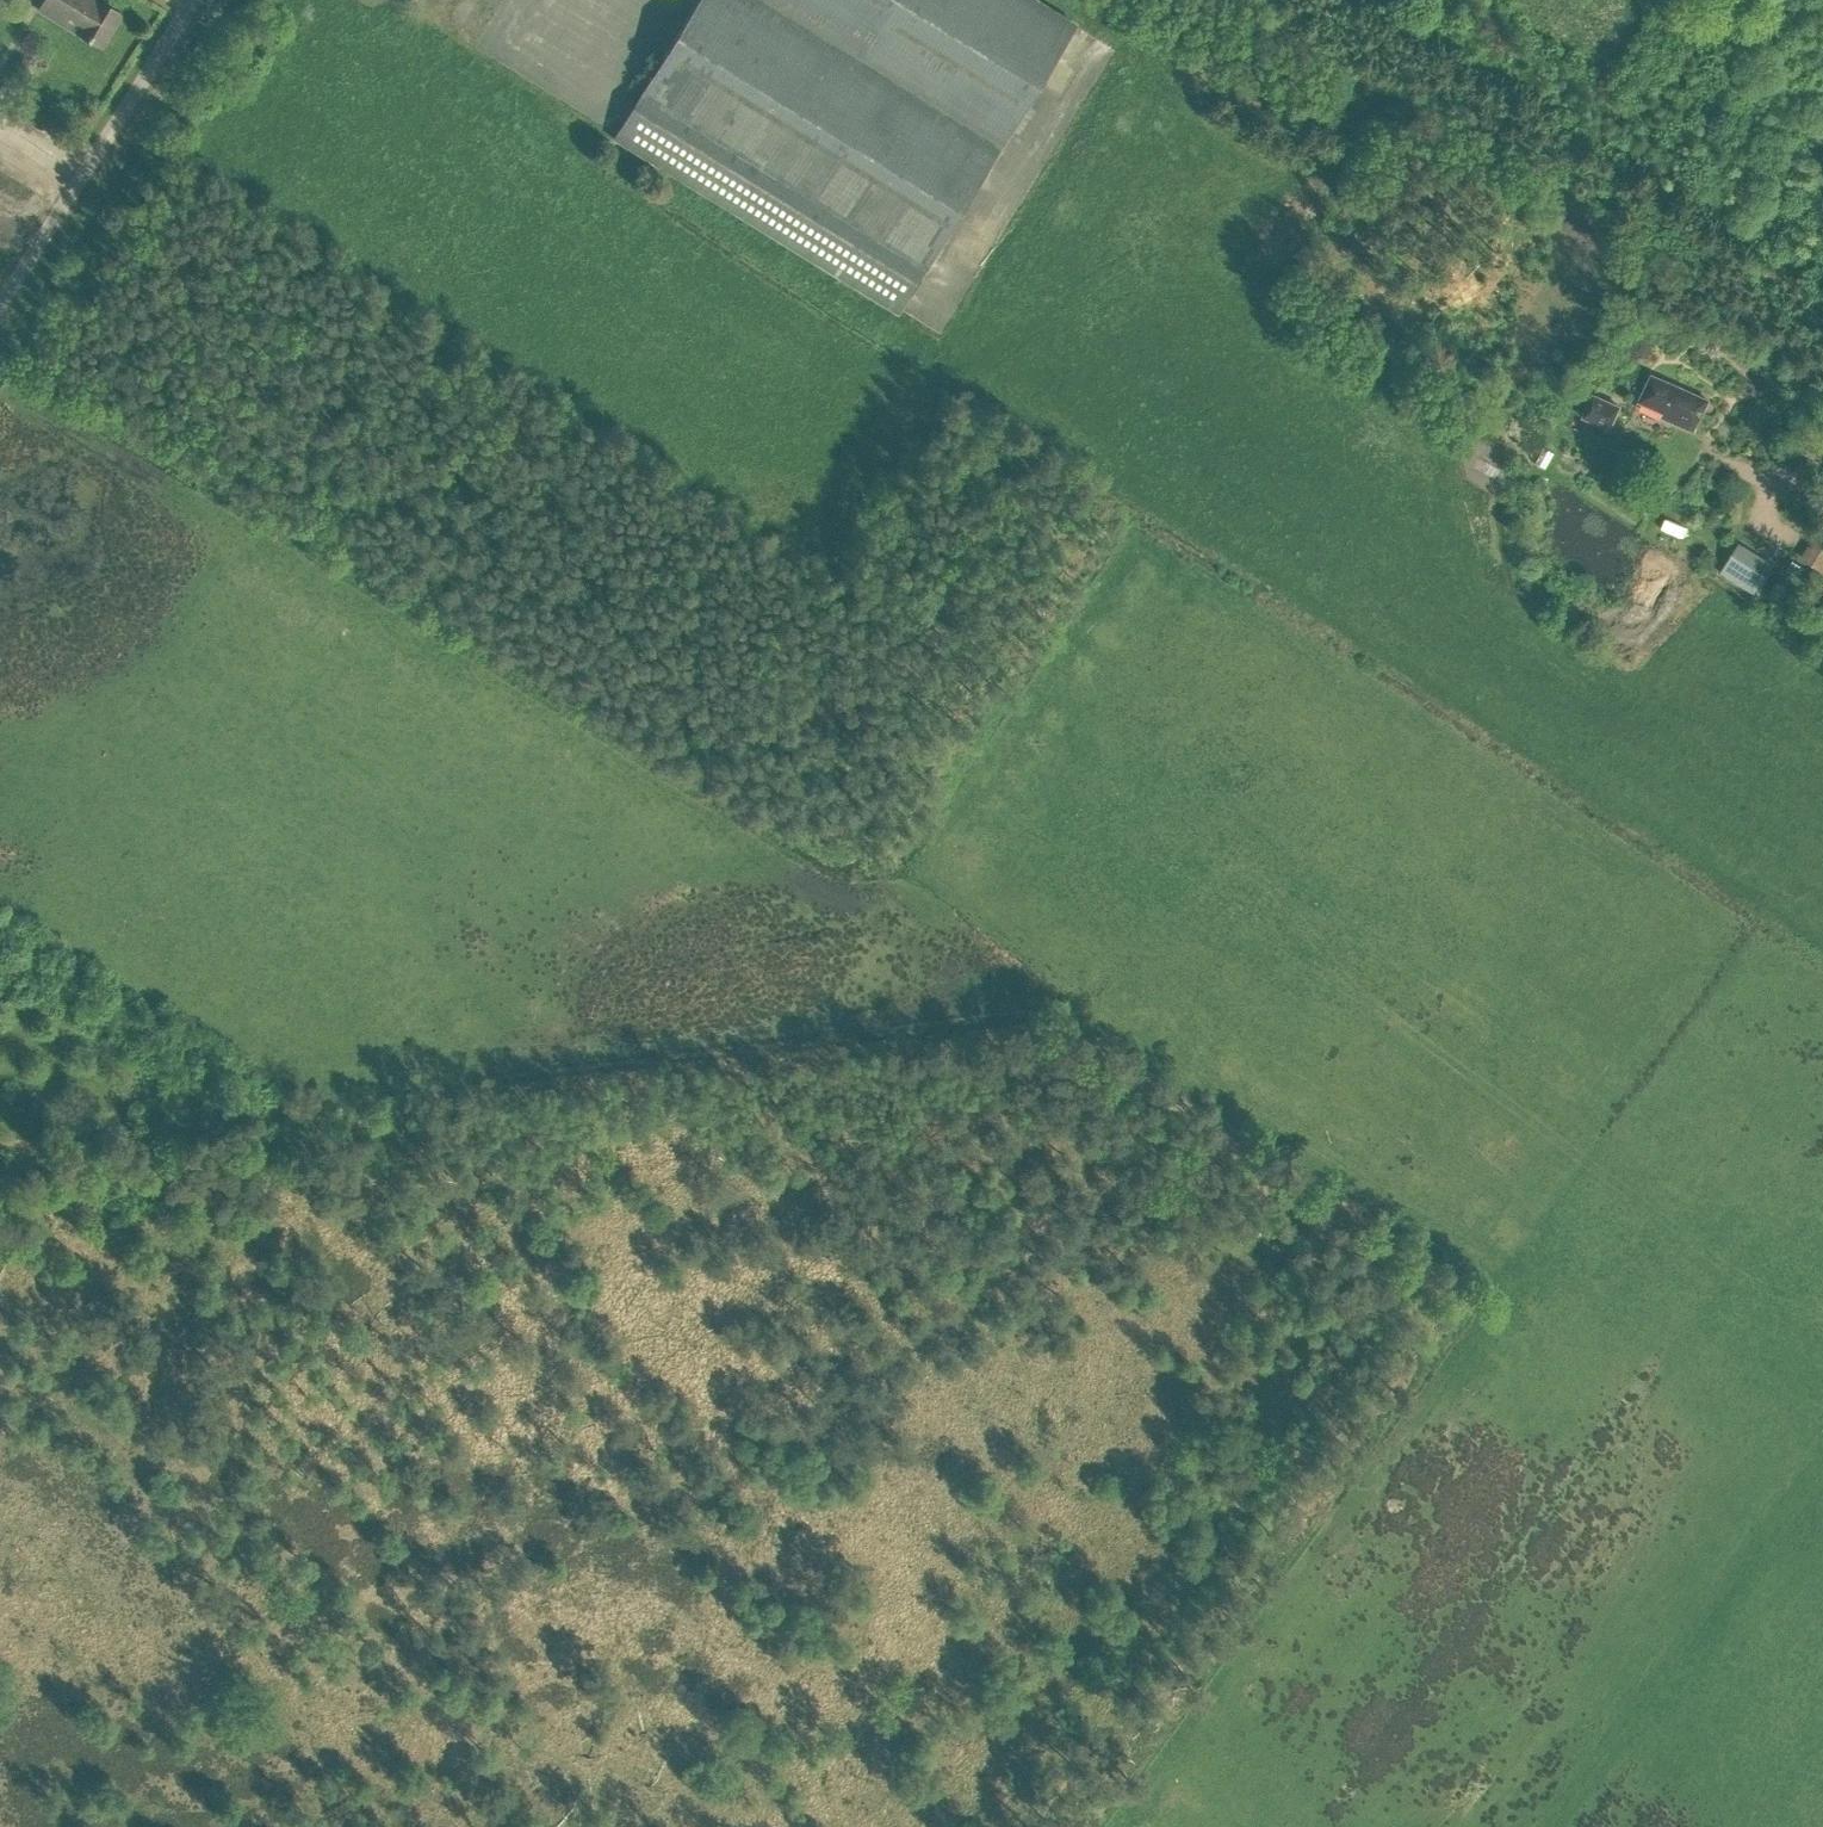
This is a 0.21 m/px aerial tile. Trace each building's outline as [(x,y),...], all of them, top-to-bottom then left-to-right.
[(126,11),(107,0),(46,0),(43,5),(108,43),(126,11)] [(414,0),(398,0),(389,17),(401,24),(414,0)] [(1078,27),(1034,0),(696,0),(611,140),(901,317),(1078,27)] [(1695,431),(1709,400),(1653,375),(1641,402),(1665,413),(1664,417),(1695,431)] [(1612,430),(1622,407),(1594,394),(1584,417),(1612,430)] [(1819,533),(1803,561),(1822,572),(1822,535),(1819,533)] [(1739,542),(1719,571),(1751,593),(1771,564),(1739,542)]
